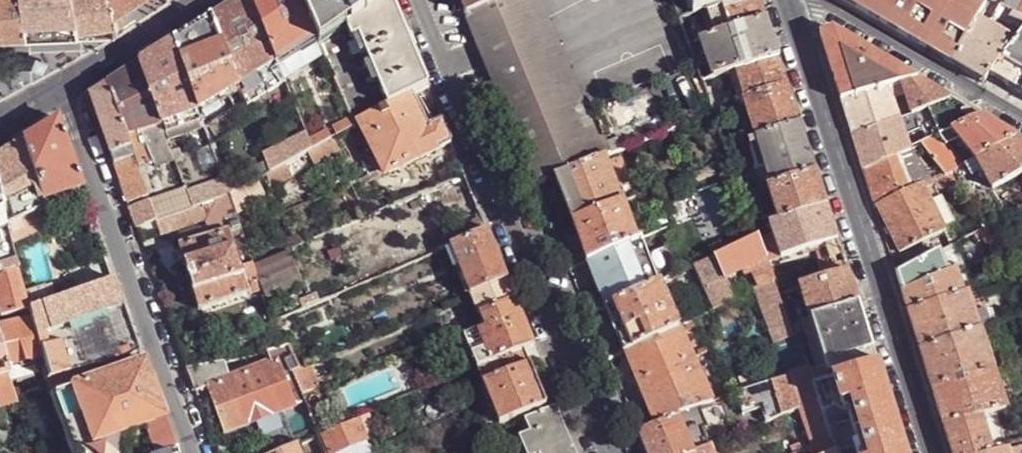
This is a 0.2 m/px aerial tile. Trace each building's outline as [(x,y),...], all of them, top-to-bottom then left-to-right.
[(30,33),(28,0),(0,0),(0,35),(30,33)] [(30,33),(84,31),(79,0),(28,0),(30,33)] [(84,31),(116,30),(122,30),(119,11),(118,11),(116,0),(79,0),(84,31)] [(118,11),(119,11),(136,0),(116,0),(118,11)] [(276,62),(250,0),(239,0),(228,8),(211,18),(238,87),(276,62)] [(316,38),(300,0),(250,0),(276,62),(316,38)] [(316,38),(325,58),(351,119),(353,123),(358,121),(371,114),(335,32),(344,27),(386,0),(300,0),(316,38)] [(344,27),(350,41),(358,38),(386,107),(411,95),(427,87),(391,0),(386,0),(344,27)] [(506,0),(460,0),(466,17),(506,0)] [(533,18),(525,0),(506,0),(466,17),(477,42),(533,18)] [(533,18),(586,151),(599,146),(541,0),(525,0),(533,18)] [(692,13),(704,10),(736,0),(688,0),(692,13)] [(704,10),(712,37),(765,21),(758,0),(736,0),(704,10)] [(917,45),(946,26),(904,0),(839,0),(917,45)] [(946,26),(976,6),(985,0),(904,0),(946,26)] [(1021,3),(1021,0),(1005,0),(1002,5),(1016,13),(1021,3)] [(1013,43),(1021,31),(1021,18),(1016,14),(999,5),(988,27),(1013,43)] [(917,45),(952,66),(979,22),(984,11),(976,6),(946,26),(917,45)] [(193,30),(174,42),(198,112),(239,90),(238,87),(211,18),(193,30)] [(533,18),(477,42),(532,174),(586,151),(533,18)] [(777,59),(765,21),(712,37),(699,41),(707,64),(711,77),(728,73),(738,70),(777,59)] [(952,66),(982,85),(989,76),(1013,43),(988,27),(979,22),(952,66)] [(832,28),(819,34),(830,68),(840,101),(865,94),(918,80),(875,54),(832,29),(832,28)] [(1021,96),(1021,31),(1013,43),(989,76),(1021,96)] [(316,38),(276,62),(285,82),(286,83),(325,58),(316,38)] [(154,55),(139,64),(161,125),(198,112),(174,42),(154,55)] [(777,59),(738,70),(745,99),(786,88),(777,59)] [(276,62),(238,87),(245,103),(247,108),(286,83),(285,82),(276,62)] [(90,96),(111,156),(123,149),(130,146),(127,138),(142,132),(161,125),(139,64),(130,70),(112,82),(90,96)] [(738,70),(728,73),(736,102),(745,99),(738,70)] [(851,135),(897,118),(890,99),(902,96),(910,114),(943,102),(951,99),(918,80),(865,94),(840,101),(851,135)] [(786,88),(745,99),(756,135),(799,124),(786,88)] [(198,112),(204,128),(245,103),(239,90),(198,112)] [(451,144),(441,121),(426,129),(411,95),(386,107),(371,114),(358,121),(385,176),(451,144)] [(981,117),(951,99),(943,102),(967,123),(981,117)] [(161,125),(167,142),(204,128),(198,112),(161,125)] [(924,143),(910,114),(897,118),(910,148),(924,143)] [(1016,137),(981,117),(967,123),(952,129),(962,143),(975,158),(1016,137)] [(41,203),(81,189),(55,118),(36,130),(20,140),(41,203)] [(851,135),(862,170),(898,154),(908,149),(910,148),(897,118),(851,135)] [(336,136),(354,126),(353,123),(351,119),(332,128),(336,136)] [(769,186),(814,172),(799,124),(756,135),(769,186)] [(153,165),(154,168),(167,163),(174,160),(167,142),(161,125),(142,132),(153,165)] [(962,143),(952,129),(941,135),(951,148),(962,143)] [(313,148),(331,138),(328,131),(309,140),(313,148)] [(139,171),(153,165),(142,132),(127,138),(130,146),(134,156),(139,171)] [(307,134),(265,156),(271,171),(283,164),(306,152),(313,148),(309,140),(307,134)] [(924,143),(944,174),(952,169),(962,165),(963,164),(951,148),(941,135),(924,143)] [(1016,137),(975,158),(991,188),(1021,172),(1021,141),(1016,137)] [(339,151),(333,138),(331,138),(313,148),(306,152),(313,165),(339,151)] [(0,153),(0,198),(0,199),(2,206),(0,207),(0,208),(5,225),(6,228),(43,209),(41,203),(20,140),(8,147),(0,153)] [(130,146),(123,149),(126,159),(134,156),(130,146)] [(604,156),(599,146),(586,151),(590,162),(604,156)] [(123,149),(111,156),(113,164),(126,159),(123,149)] [(908,149),(898,154),(913,189),(923,184),(930,181),(908,149)] [(532,174),(536,184),(555,176),(590,162),(586,151),(532,174)] [(604,156),(622,201),(623,201),(634,196),(616,151),(604,156)] [(862,170),(875,208),(877,207),(913,189),(898,154),(862,170)] [(139,171),(134,156),(126,159),(113,164),(120,182),(128,204),(148,196),(139,171)] [(573,221),(622,201),(604,156),(590,162),(555,176),(573,221)] [(962,165),(952,169),(957,179),(960,185),(982,228),(987,225),(996,220),(1006,215),(991,188),(975,158),(963,164),(962,165)] [(175,185),(182,183),(174,160),(167,163),(175,185)] [(279,184),(290,178),(284,166),(283,164),(271,171),(279,184)] [(953,188),(960,185),(957,179),(952,169),(944,174),(934,179),(939,189),(950,183),(953,188)] [(266,199),(282,190),(279,184),(271,171),(257,179),(266,199)] [(826,207),(814,172),(769,186),(766,187),(777,222),(826,207)] [(738,182),(742,193),(753,190),(759,188),(756,177),(738,182)] [(257,179),(228,195),(234,214),(266,199),(257,179)] [(222,180),(185,192),(191,208),(228,195),(222,180)] [(930,181),(923,184),(941,222),(948,218),(945,211),(936,193),(930,181)] [(941,222),(923,184),(913,189),(877,207),(899,254),(945,231),(941,222)] [(700,192),(715,229),(732,222),(717,185),(700,192)] [(155,221),(191,208),(185,192),(183,187),(129,209),(136,228),(155,221)] [(753,190),(742,193),(747,206),(757,203),(753,190)] [(155,221),(159,234),(205,217),(210,235),(228,228),(229,232),(239,228),(234,214),(228,195),(191,208),(155,221)] [(586,262),(637,240),(623,201),(622,201),(573,221),(586,262)] [(837,241),(826,207),(777,222),(768,224),(771,233),(779,259),(837,241)] [(50,229),(43,209),(6,228),(8,234),(12,247),(50,229)] [(229,232),(228,228),(210,235),(202,237),(181,244),(177,246),(182,263),(234,246),(229,232)] [(202,237),(199,228),(178,235),(181,244),(202,237)] [(470,295),(507,279),(487,231),(450,246),(470,295)] [(653,232),(641,237),(659,282),(670,276),(653,232)] [(771,233),(758,238),(768,262),(779,259),(771,233)] [(0,236),(0,260),(14,257),(12,247),(8,234),(0,236)] [(757,234),(713,256),(724,280),(726,279),(750,267),(756,287),(752,289),(772,345),(774,344),(794,335),(791,326),(779,294),(768,262),(758,238),(757,234)] [(659,282),(641,237),(637,240),(586,262),(606,307),(659,282)] [(1007,250),(998,239),(988,243),(994,256),(1007,250)] [(251,265),(243,243),(234,246),(243,276),(249,293),(259,291),(251,265)] [(954,244),(940,251),(944,262),(949,259),(951,266),(961,262),(954,244)] [(243,276),(234,246),(182,263),(192,293),(243,276)] [(294,246),(251,265),(259,291),(262,301),(308,281),(294,246)] [(901,294),(949,274),(944,262),(940,251),(896,276),(901,294)] [(693,265),(714,310),(715,311),(736,301),(726,279),(724,280),(713,256),(693,265)] [(17,265),(14,257),(0,261),(0,267),(1,271),(17,265)] [(29,309),(29,308),(25,295),(17,265),(1,271),(0,271),(0,313),(1,316),(29,309)] [(1021,275),(1021,271),(1018,266),(1009,268),(1013,278),(1021,275)] [(800,287),(811,320),(812,319),(858,305),(847,271),(800,287)] [(963,295),(955,271),(949,274),(901,294),(908,313),(963,295)] [(249,293),(243,276),(192,293),(198,311),(249,293)] [(120,307),(123,305),(114,279),(60,297),(52,300),(29,308),(29,309),(31,317),(37,336),(43,334),(66,326),(104,313),(110,311),(120,307)] [(470,295),(479,317),(480,317),(516,301),(507,279),(470,295)] [(679,327),(659,282),(606,307),(625,352),(679,327)] [(52,300),(60,297),(57,284),(48,287),(52,300)] [(25,295),(29,308),(52,300),(48,287),(25,295)] [(973,311),(967,294),(963,295),(908,313),(920,351),(979,330),(979,329),(973,311)] [(516,301),(480,317),(482,323),(481,323),(487,328),(464,336),(477,368),(523,349),(534,344),(516,301)] [(68,373),(122,358),(121,352),(128,350),(138,347),(130,323),(123,305),(120,307),(123,316),(113,319),(110,311),(104,313),(107,321),(69,334),(66,326),(43,334),(46,345),(60,342),(68,373)] [(858,305),(812,319),(826,363),(837,360),(872,349),(858,305)] [(123,316),(120,307),(110,311),(113,319),(123,316)] [(986,307),(973,311),(979,329),(992,324),(986,307)] [(107,321),(104,313),(66,326),(69,334),(107,321)] [(6,359),(33,353),(41,351),(40,347),(37,336),(31,317),(0,325),(0,340),(6,359)] [(811,320),(804,322),(819,371),(824,370),(823,364),(826,363),(812,319),(811,320)] [(655,425),(679,415),(678,413),(695,407),(711,402),(697,369),(693,359),(679,327),(625,352),(655,425)] [(932,391),(993,370),(979,330),(920,351),(932,391)] [(40,347),(46,345),(43,334),(37,336),(40,347)] [(275,338),(278,348),(286,344),(288,350),(293,348),(287,334),(275,338)] [(794,335),(774,344),(782,362),(801,355),(794,335)] [(10,373),(6,359),(0,340),(0,376),(10,373)] [(68,373),(60,342),(46,345),(40,347),(41,351),(42,356),(47,373),(48,379),(68,373)] [(302,403),(299,394),(289,373),(296,370),(288,350),(286,344),(278,348),(267,350),(271,361),(274,360),(293,407),(302,403)] [(523,349),(477,368),(483,381),(529,363),(523,349)] [(837,360),(840,370),(876,359),(872,349),(837,360)] [(10,373),(13,382),(47,373),(42,356),(34,358),(33,353),(6,359),(10,373)] [(228,378),(222,360),(208,363),(187,368),(195,390),(208,386),(228,378)] [(293,407),(274,360),(271,361),(228,378),(208,386),(227,432),(246,424),(293,407)] [(813,386),(829,381),(842,376),(840,370),(837,360),(826,363),(823,364),(824,370),(819,371),(808,374),(813,386)] [(72,449),(163,417),(153,388),(143,361),(53,393),(72,449)] [(546,406),(529,363),(483,381),(482,382),(499,425),(546,406)] [(299,394),(316,387),(313,381),(306,365),(296,370),(289,373),(299,394)] [(842,376),(829,381),(837,406),(847,402),(864,452),(905,452),(878,365),(842,376)] [(806,368),(733,394),(741,415),(746,429),(799,406),(817,399),(813,386),(808,374),(806,368)] [(932,391),(943,426),(982,417),(1007,410),(993,370),(932,391)] [(2,411),(20,406),(13,382),(10,373),(0,376),(0,404),(2,411)] [(313,381),(316,387),(331,381),(329,375),(313,381)] [(829,381),(813,386),(817,399),(822,410),(837,406),(829,381)] [(302,403),(320,395),(316,387),(299,394),(302,403)] [(799,406),(813,446),(832,438),(822,410),(817,399),(799,406)] [(293,407),(246,424),(248,430),(250,431),(267,424),(270,432),(308,416),(302,403),(293,407)] [(555,407),(523,419),(528,431),(517,435),(524,452),(574,452),(555,407)] [(710,445),(695,407),(678,413),(679,415),(680,415),(695,451),(710,445)] [(638,432),(647,452),(692,452),(695,451),(680,415),(679,415),(655,425),(638,432)] [(746,429),(741,415),(722,423),(728,438),(746,429)] [(72,449),(74,452),(167,452),(175,450),(163,417),(72,449)] [(982,417),(943,426),(952,452),(994,452),(982,417)] [(328,452),(329,452),(333,451),(361,440),(364,439),(356,419),(321,434),(328,452)] [(832,438),(813,446),(811,447),(813,452),(828,452),(836,450),(832,438)] [(333,451),(334,452),(358,452),(365,450),(365,449),(361,440),(333,451)] [(300,442),(274,452),(304,452),(300,442)] [(696,452),(715,452),(711,445),(710,445),(695,451),(696,452)]
